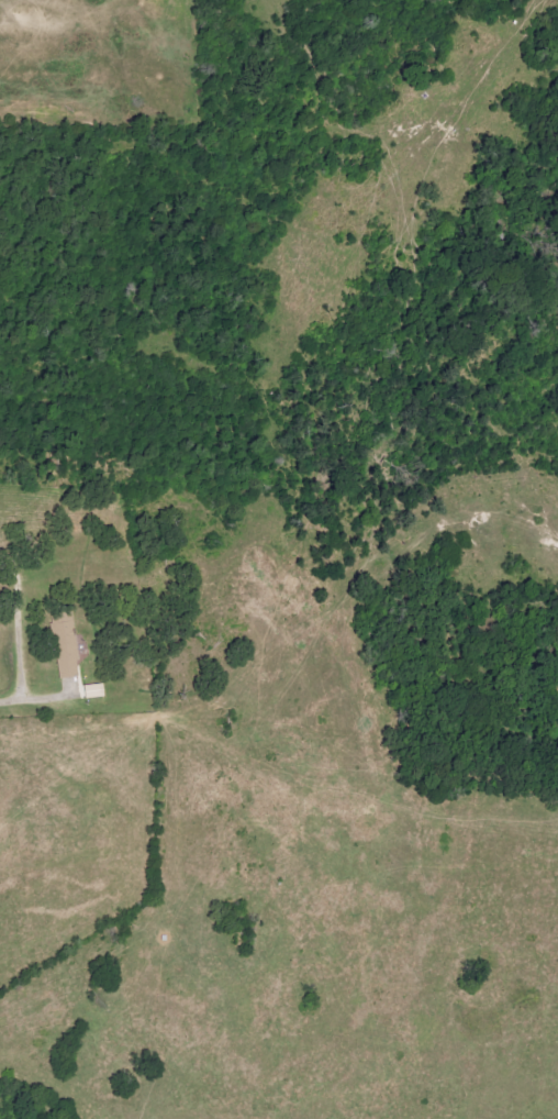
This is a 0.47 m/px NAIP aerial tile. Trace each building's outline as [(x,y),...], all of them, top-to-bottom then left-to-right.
[(62,679),(84,677),(77,612),(55,614),(62,679)] [(91,686),(92,699),(110,697),(108,684),(91,686)]
